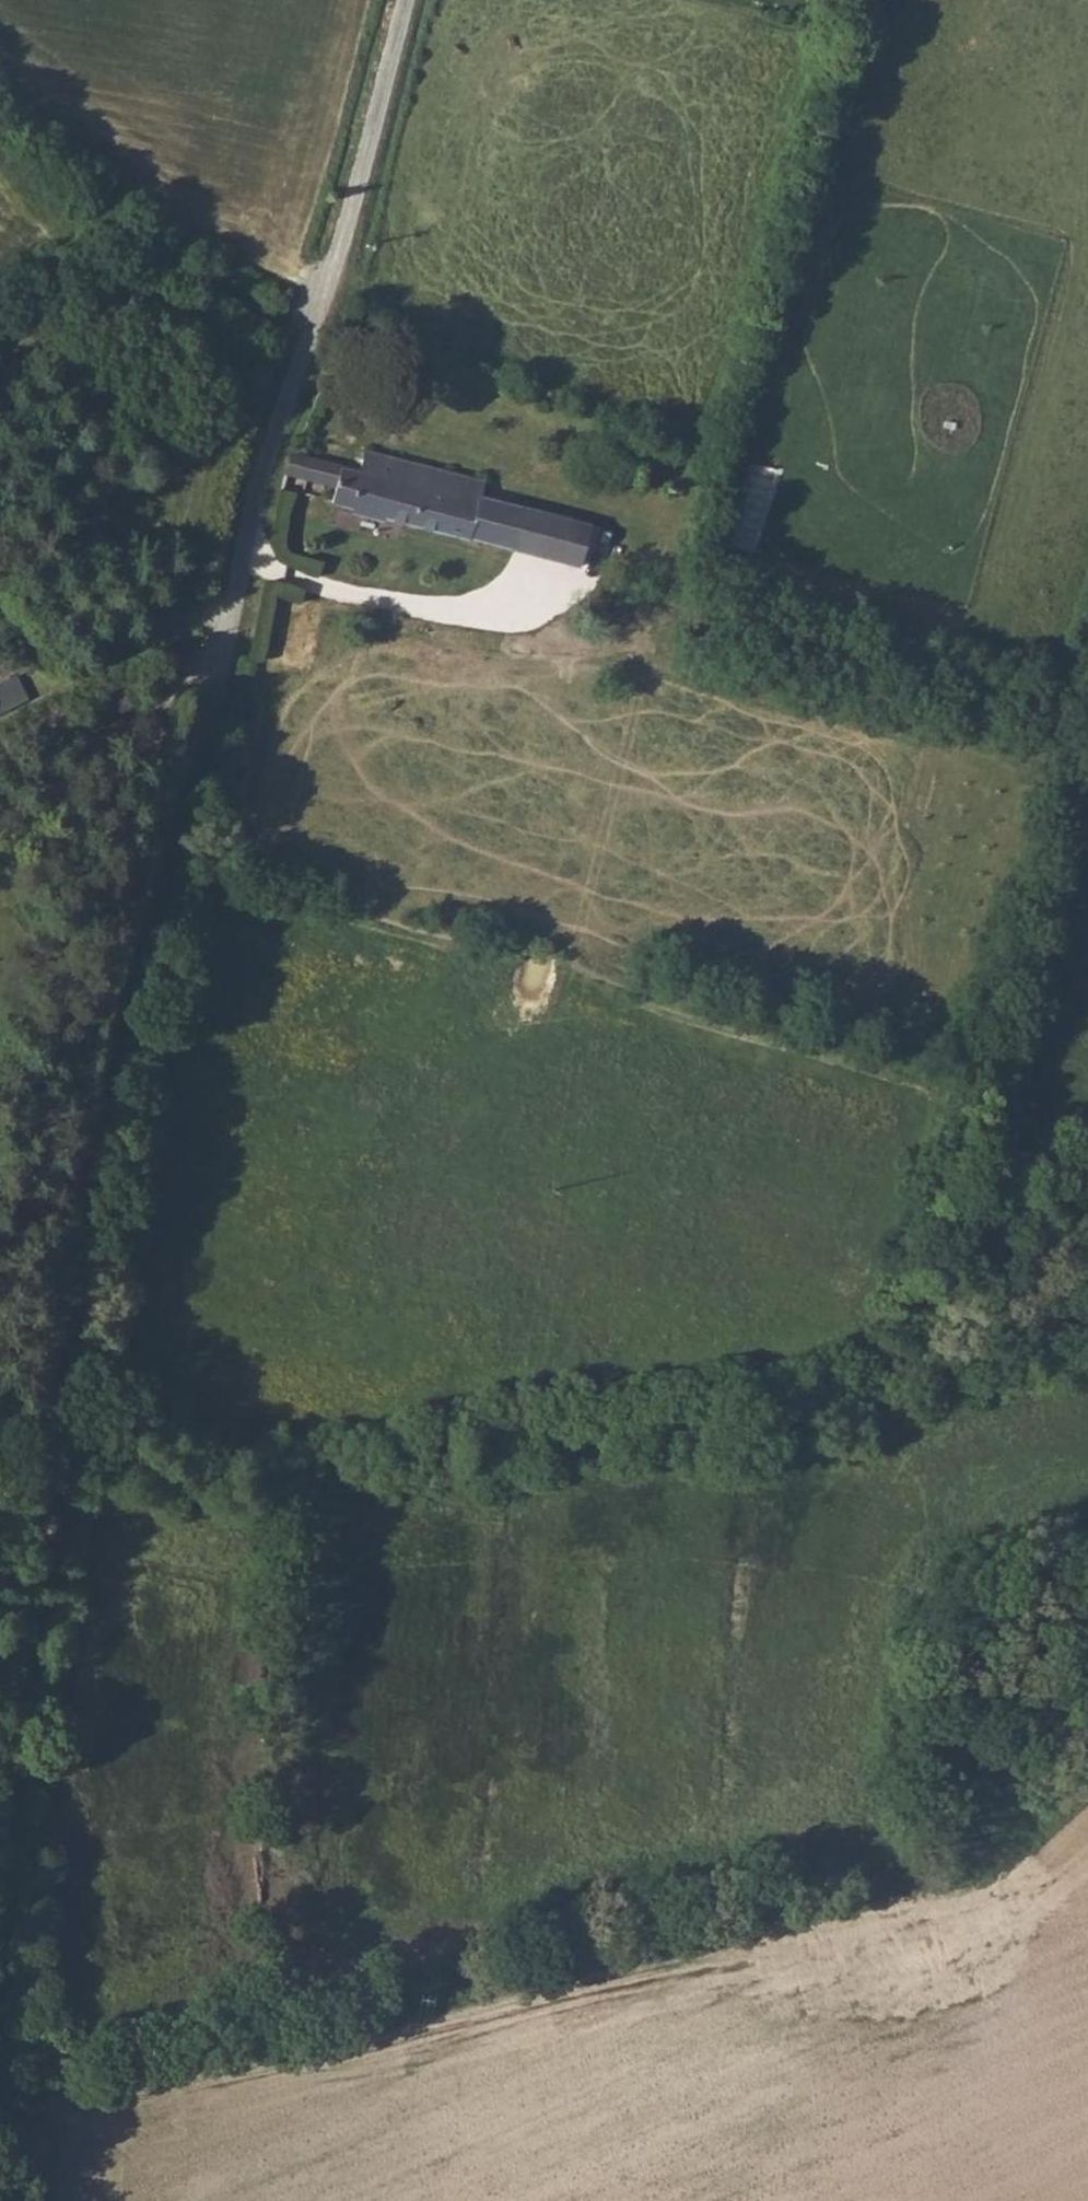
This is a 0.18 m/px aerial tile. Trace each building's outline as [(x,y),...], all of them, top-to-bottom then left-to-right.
[(289,451),(279,488),(514,548),(527,504),(482,491),(485,479),(364,450),(358,470),(289,451)]
